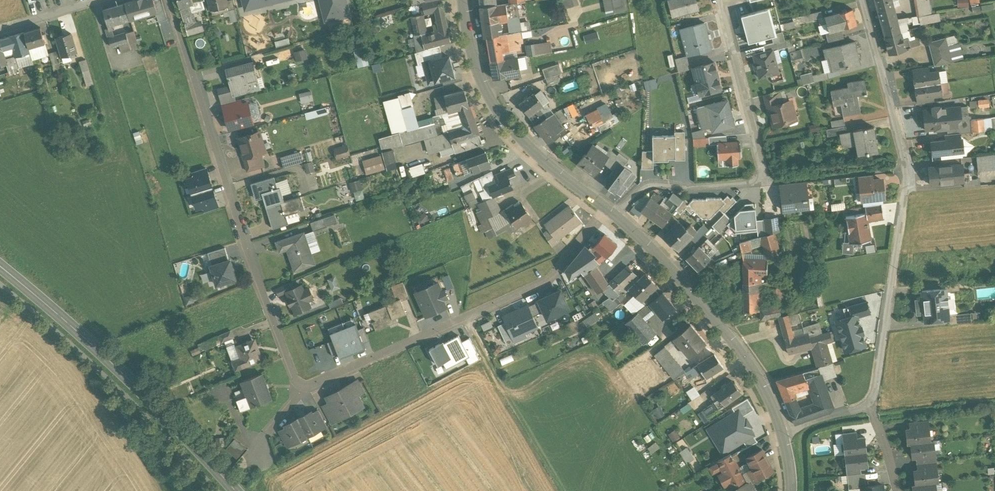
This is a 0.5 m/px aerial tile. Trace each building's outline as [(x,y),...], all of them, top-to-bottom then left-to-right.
[(126,3),(131,19),(143,16),(138,0),(135,0),(126,3)] [(143,16),(157,12),(154,1),(154,0),(138,0),(143,16)] [(154,1),(157,12),(160,21),(169,19),(163,0),(159,0),(154,1)] [(187,32),(201,28),(200,22),(195,24),(192,12),(189,4),(193,3),(197,2),(198,3),(198,2),(197,0),(177,0),(187,32)] [(211,10),(227,7),(226,0),(209,0),(211,10)] [(246,11),(289,0),(243,0),(246,11)] [(325,22),(351,16),(347,0),(320,0),(325,22)] [(423,3),(425,11),(427,13),(436,11),(444,10),(442,0),(435,0),(423,3)] [(564,9),(578,5),(577,0),(561,0),(564,9)] [(606,15),(627,10),(625,0),(602,0),(606,15)] [(673,17),(699,10),(696,0),(668,0),(673,17)] [(876,4),(878,10),(893,6),(892,0),(889,0),(876,4)] [(197,2),(193,3),(189,4),(192,12),(199,10),(204,8),(202,1),(198,2),(198,3),(197,2)] [(126,3),(118,5),(118,6),(123,21),(131,19),(126,3)] [(481,7),(480,7),(482,24),(483,24),(495,22),(508,20),(509,20),(507,11),(506,4),(504,4),(496,6),(495,4),(481,7)] [(118,6),(103,10),(106,17),(103,18),(104,22),(107,21),(108,25),(109,25),(110,28),(115,27),(114,24),(123,21),(118,6)] [(893,6),(878,10),(882,23),(897,19),(893,6)] [(929,6),(917,7),(919,16),(931,15),(929,6)] [(235,9),(228,10),(231,22),(237,21),(235,9)] [(518,9),(507,11),(509,20),(519,15),(518,9)] [(769,9),(742,16),(749,43),(770,38),(769,35),(767,27),(773,25),(769,9)] [(852,9),(837,14),(841,29),(842,29),(857,25),(852,9)] [(444,10),(436,11),(437,18),(446,17),(444,10)] [(821,11),(808,15),(809,21),(823,17),(821,11)] [(837,14),(825,17),(827,24),(829,32),(841,29),(837,14)] [(421,15),(413,17),(416,35),(425,33),(422,15),(421,15)] [(519,15),(509,20),(508,20),(510,33),(520,32),(521,31),(520,26),(519,15)] [(446,17),(437,18),(440,29),(441,32),(449,30),(446,17)] [(897,19),(882,23),(885,37),(901,32),(897,19)] [(704,23),(680,29),(687,56),(711,50),(704,23)] [(773,25),(767,27),(769,35),(771,35),(778,33),(776,24),(773,25)] [(827,24),(819,26),(821,34),(826,33),(829,32),(827,24)] [(496,26),(484,28),(485,38),(487,37),(498,35),(496,26)] [(217,27),(213,30),(218,37),(222,34),(217,27)] [(41,28),(24,32),(24,33),(29,48),(45,43),(43,35),(41,28)] [(435,33),(429,35),(431,46),(451,42),(449,30),(441,32),(440,29),(435,30),(435,33)] [(829,32),(826,33),(829,42),(844,38),(842,29),(841,29),(829,32)] [(126,33),(129,41),(130,45),(138,42),(134,31),(126,33)] [(510,33),(499,35),(502,53),(510,51),(520,49),(519,44),(522,43),(520,32),(510,33)] [(778,33),(771,35),(773,43),(776,42),(785,40),(782,32),(778,33)] [(901,32),(885,37),(887,44),(903,39),(901,32)] [(24,33),(10,37),(15,55),(16,57),(30,52),(29,48),(24,33)] [(71,33),(57,37),(62,57),(71,54),(77,52),(71,33)] [(126,33),(120,35),(122,43),(129,41),(126,33)] [(120,35),(109,39),(111,47),(119,44),(122,43),(120,35)] [(426,36),(416,37),(417,40),(423,39),(425,48),(431,46),(429,35),(426,36)] [(498,35),(487,37),(490,55),(491,62),(503,60),(502,53),(499,35),(498,35)] [(15,55),(10,37),(0,40),(5,56),(6,58),(15,55)] [(945,38),(928,42),(934,66),(952,63),(945,38)] [(903,39),(887,44),(890,53),(905,48),(903,39)] [(785,40),(776,42),(778,50),(787,47),(785,40)] [(130,45),(129,41),(122,43),(119,44),(122,53),(131,50),(130,45)] [(549,42),(526,45),(528,56),(551,52),(549,42)] [(773,43),(764,46),(765,52),(773,50),(773,51),(778,50),(776,42),(773,43)] [(853,42),(827,49),(833,71),(860,64),(857,53),(855,53),(853,42)] [(45,43),(29,48),(30,52),(32,59),(50,54),(49,53),(48,54),(45,43)] [(431,61),(443,58),(440,47),(415,53),(418,64),(424,63),(431,61)] [(366,48),(354,51),(359,68),(371,65),(366,48)] [(801,49),(790,52),(792,59),(803,56),(801,49)] [(765,52),(754,55),(760,78),(779,73),(773,51),(773,50),(765,52)] [(57,51),(49,53),(50,54),(54,70),(62,68),(57,51)] [(298,62),(309,59),(306,51),(295,54),(298,62)] [(15,55),(6,58),(8,65),(7,65),(8,69),(19,67),(16,57),(15,55)] [(687,56),(675,59),(677,65),(688,62),(687,56)] [(436,82),(454,77),(449,57),(443,58),(431,61),(434,73),(436,82)] [(517,58),(505,60),(505,59),(503,60),(491,62),(490,62),(493,79),(507,75),(507,78),(520,75),(517,58)] [(86,59),(79,61),(84,78),(91,76),(86,59)] [(427,75),(434,73),(431,61),(424,63),(427,75)] [(253,62),(226,70),(229,81),(230,81),(233,93),(233,95),(234,94),(260,87),(253,62)] [(688,62),(677,65),(678,72),(690,69),(688,62)] [(714,62),(693,68),(700,94),(721,89),(714,62)] [(382,70),(380,63),(371,65),(373,73),(382,70)] [(928,67),(913,69),(914,75),(929,73),(928,67)] [(914,75),(915,87),(940,83),(938,71),(929,73),(914,75)] [(826,72),(812,76),(814,82),(828,78),(826,72)] [(557,75),(546,79),(548,86),(559,82),(557,75)] [(644,82),(647,92),(657,89),(655,79),(644,82)] [(848,87),(831,91),(834,106),(841,105),(843,116),(861,112),(857,95),(865,94),(865,95),(867,94),(864,80),(847,83),(848,87)] [(940,83),(915,87),(917,98),(918,98),(933,96),(941,95),(940,83)] [(540,90),(535,94),(544,105),(549,101),(540,90)] [(464,91),(445,95),(449,112),(459,109),(469,106),(464,91)] [(780,91),(764,95),(767,107),(783,103),(780,91)] [(314,100),(311,92),(301,95),(303,103),(314,100)] [(233,93),(220,96),(223,104),(236,100),(234,94),(233,95),(233,93)] [(535,94),(534,93),(520,104),(529,116),(539,109),(544,105),(535,94)] [(411,94),(400,97),(400,99),(408,130),(412,130),(420,127),(411,94)] [(933,96),(918,98),(919,104),(933,102),(933,96)] [(444,97),(434,99),(437,109),(447,107),(444,97)] [(990,98),(978,100),(979,108),(991,106),(990,98)] [(236,100),(223,104),(224,111),(227,110),(227,109),(242,105),(240,99),(236,100)] [(400,99),(385,103),(393,134),(397,133),(408,130),(400,99)] [(725,101),(706,106),(711,127),(713,132),(735,126),(731,111),(728,111),(725,101)] [(783,103),(767,107),(768,108),(770,108),(775,126),(788,123),(787,121),(793,119),(795,116),(793,111),(791,110),(788,102),(783,103)] [(574,103),(568,106),(573,117),(578,114),(574,103)] [(242,105),(227,109),(227,110),(232,128),(253,123),(248,104),(242,105)] [(327,106),(305,112),(307,119),(329,113),(327,106)] [(469,106),(459,109),(465,126),(462,128),(449,133),(448,133),(449,136),(452,143),(479,135),(469,106)] [(706,106),(697,108),(703,129),(711,127),(706,106)] [(940,107),(933,108),(934,110),(924,111),(926,131),(958,127),(956,108),(940,109),(940,107)] [(449,112),(442,114),(449,133),(462,128),(465,126),(459,109),(449,112)] [(539,109),(529,116),(535,124),(545,117),(539,109)] [(586,115),(590,124),(602,118),(598,110),(586,115)] [(444,133),(439,115),(432,117),(434,123),(437,135),(437,136),(438,136),(444,134),(444,133)] [(563,129),(551,115),(546,118),(560,135),(564,132),(563,129)] [(546,118),(535,125),(549,143),(560,135),(546,118)] [(844,119),(831,121),(832,128),(846,126),(844,119)] [(434,123),(420,127),(412,130),(408,130),(397,133),(379,138),(381,148),(402,144),(425,138),(437,135),(434,123)] [(832,128),(826,130),(828,137),(845,134),(847,133),(846,126),(832,128)] [(873,127),(853,131),(854,132),(856,143),(858,143),(861,155),(867,153),(868,155),(878,153),(873,127)] [(139,131),(133,133),(137,145),(143,143),(139,131)] [(685,132),(674,132),(674,135),(675,135),(676,158),(675,159),(675,161),(685,160),(685,132)] [(847,133),(845,134),(847,145),(856,143),(854,132),(847,133)] [(960,133),(945,135),(945,141),(960,139),(960,133)] [(251,134),(238,138),(244,156),(242,157),(243,158),(260,153),(262,152),(260,144),(262,141),(261,137),(257,135),(252,137),(251,134)] [(437,135),(425,138),(429,154),(440,151),(436,139),(438,139),(438,136),(437,136),(437,135)] [(479,135),(452,143),(453,147),(455,152),(477,145),(478,146),(478,145),(482,143),(479,135)] [(674,135),(652,136),(653,151),(653,161),(669,161),(669,159),(675,159),(676,158),(675,135),(674,135)] [(438,139),(436,139),(440,151),(453,147),(452,143),(449,136),(447,136),(438,139)] [(726,136),(708,137),(709,145),(717,145),(717,144),(727,143),(726,136)] [(945,141),(933,142),(935,155),(962,152),(961,139),(945,141)] [(727,143),(717,144),(717,145),(718,159),(727,158),(728,166),(738,165),(737,157),(741,157),(741,153),(741,146),(740,146),(740,142),(727,143)] [(347,146),(334,149),(337,159),(349,156),(347,146)] [(588,155),(585,153),(578,164),(594,175),(603,162),(607,157),(604,155),(594,147),(588,155)] [(617,155),(609,149),(604,155),(607,157),(603,162),(609,166),(617,155)] [(394,151),(383,154),(388,171),(398,168),(394,151)] [(486,151),(468,158),(468,160),(473,172),(490,166),(486,151)] [(653,151),(642,151),(641,170),(654,169),(653,161),(653,151)] [(260,153),(243,158),(247,171),(264,166),(260,153)] [(285,168),(304,163),(301,153),(282,158),(285,168)] [(617,155),(609,166),(614,170),(610,175),(612,178),(622,165),(624,166),(629,160),(619,153),(617,155)] [(993,154),(976,156),(978,171),(994,169),(993,154)] [(384,169),(380,156),(363,161),(367,174),(384,169)] [(468,160),(453,165),(458,178),(473,172),(468,160)] [(411,179),(427,173),(423,164),(407,170),(411,179)] [(962,164),(929,167),(931,185),(963,181),(962,164)] [(624,166),(622,165),(612,178),(606,185),(621,196),(636,176),(624,166)] [(206,168),(193,172),(195,178),(207,174),(206,168)] [(449,168),(444,170),(448,182),(454,179),(449,168)] [(512,169),(496,176),(498,181),(508,178),(508,179),(515,176),(512,169)] [(492,172),(479,179),(483,188),(489,186),(488,185),(495,183),(493,177),(492,172)] [(195,178),(188,180),(192,194),(212,188),(208,174),(195,178)] [(872,175),(859,176),(860,184),(861,184),(861,183),(873,182),(873,181),(872,175)] [(274,177),(251,184),(255,196),(266,192),(268,196),(263,198),(266,207),(271,206),(284,202),(284,201),(280,188),(278,188),(274,177)] [(495,183),(488,185),(489,186),(493,197),(512,190),(508,179),(508,178),(498,181),(495,183)] [(979,178),(969,179),(969,180),(963,181),(964,187),(980,186),(979,178)] [(873,182),(861,183),(861,184),(863,200),(884,198),(882,180),(873,181),(873,182)] [(363,190),(361,181),(352,183),(354,192),(363,190)] [(806,182),(781,184),(782,191),(806,189),(806,182)] [(212,188),(192,194),(196,208),(203,206),(216,202),(212,188)] [(782,191),(781,191),(782,196),(783,196),(783,203),(782,203),(783,211),(804,209),(804,202),(808,202),(806,189),(782,191)] [(659,192),(656,190),(650,198),(656,202),(661,194),(659,192)] [(473,192),(465,197),(468,203),(476,198),(473,192)] [(682,201),(673,193),(665,203),(674,210),(675,209),(682,201)] [(720,210),(724,214),(735,203),(727,196),(723,200),(726,203),(720,210)] [(284,202),(271,206),(274,214),(269,215),(273,229),(288,224),(286,215),(305,209),(301,197),(284,201),(284,202)] [(493,198),(480,204),(483,210),(487,218),(488,218),(500,212),(493,198)] [(656,202),(650,198),(641,211),(651,218),(660,205),(656,202)] [(684,198),(675,209),(680,214),(686,209),(685,208),(688,205),(689,203),(684,198)] [(702,219),(707,219),(706,198),(693,198),(689,203),(688,205),(694,211),(702,219)] [(721,198),(706,198),(707,219),(710,219),(720,210),(726,203),(723,200),(721,198)] [(216,202),(203,206),(205,212),(218,208),(216,202)] [(674,210),(665,203),(662,207),(672,214),(674,210)] [(736,233),(757,231),(756,221),(755,203),(745,204),(730,220),(731,221),(727,225),(736,233)] [(516,208),(514,205),(505,211),(517,228),(531,218),(522,204),(516,208)] [(882,204),(865,207),(866,214),(867,221),(884,218),(882,204)] [(662,207),(660,205),(651,218),(662,226),(663,225),(672,214),(662,207)] [(694,211),(688,205),(685,208),(686,209),(691,214),(694,211)] [(570,207),(545,225),(549,231),(557,240),(581,221),(570,207)] [(483,210),(477,213),(481,221),(487,218),(483,210)] [(500,212),(488,218),(493,228),(496,235),(507,229),(509,233),(517,228),(505,211),(500,212)] [(335,214),(311,222),(314,231),(337,222),(335,214)] [(678,222),(672,214),(663,225),(669,230),(678,222)] [(724,214),(711,227),(719,234),(727,225),(731,221),(730,220),(724,214)] [(866,214),(846,217),(851,244),(860,243),(860,245),(862,244),(861,243),(871,241),(867,221),(866,214)] [(493,228),(488,218),(487,218),(481,221),(483,225),(479,227),(482,233),(486,231),(493,228)] [(778,218),(763,220),(766,235),(780,231),(778,218)] [(766,235),(763,220),(756,221),(757,231),(758,238),(761,237),(766,235)] [(686,229),(678,222),(669,230),(666,234),(664,234),(664,236),(666,235),(678,248),(678,250),(680,250),(679,249),(691,238),(692,236),(686,229)] [(697,232),(690,225),(686,229),(692,236),(697,232)] [(692,236),(691,238),(695,243),(708,230),(703,226),(697,232),(692,236)] [(493,228),(486,231),(490,239),(496,235),(493,228)] [(557,240),(549,231),(544,234),(552,246),(558,242),(557,240)] [(780,231),(773,234),(778,254),(785,251),(780,232),(780,231)] [(304,232),(277,242),(280,251),(288,248),(294,266),(303,263),(304,267),(315,263),(304,232)] [(618,245),(604,234),(594,246),(594,247),(607,258),(618,245)] [(773,234),(761,237),(762,243),(766,258),(778,254),(773,234)] [(758,238),(754,239),(755,243),(756,246),(762,243),(761,237),(758,238)] [(707,239),(699,247),(706,254),(714,246),(707,239)] [(748,241),(740,243),(742,253),(750,249),(749,245),(748,241)] [(594,246),(592,245),(588,249),(594,254),(593,257),(599,264),(607,258),(594,247),(594,246)] [(699,247),(698,246),(686,258),(698,270),(710,258),(706,254),(699,247)] [(585,274),(596,266),(599,264),(593,257),(594,254),(588,249),(585,247),(567,270),(570,278),(582,270),(585,274)] [(225,248),(208,253),(212,265),(229,260),(225,248)] [(212,265),(211,266),(217,285),(236,279),(230,260),(229,260),(212,265)] [(767,261),(743,260),(744,282),(760,283),(760,276),(766,276),(767,261)] [(596,266),(585,274),(598,293),(603,290),(609,285),(609,284),(596,266)] [(627,267),(610,283),(619,292),(623,288),(626,291),(629,289),(626,286),(635,277),(636,276),(627,267)] [(204,282),(212,280),(210,272),(202,274),(204,282)] [(336,275),(328,278),(333,290),(341,287),(336,275)] [(449,275),(442,278),(447,290),(454,287),(449,275)] [(646,275),(630,290),(641,301),(654,289),(657,286),(646,275)] [(403,282),(391,286),(397,300),(400,298),(402,301),(409,298),(403,282)] [(760,283),(744,282),(744,312),(761,311),(760,289),(760,283)] [(959,282),(945,283),(945,289),(946,289),(946,293),(960,291),(959,282)] [(289,283),(275,289),(279,296),(287,292),(287,291),(292,289),(289,283)] [(438,283),(416,293),(426,316),(446,307),(442,299),(447,297),(444,291),(442,292),(438,283)] [(619,292),(610,283),(609,284),(609,285),(603,290),(610,297),(613,300),(620,293),(619,292)] [(303,291),(301,285),(292,289),(287,291),(287,292),(290,298),(288,299),(290,305),(292,304),(296,312),(310,306),(307,300),(313,298),(309,288),(303,291)] [(787,287),(775,288),(776,295),(776,302),(789,300),(787,287)] [(654,289),(641,301),(645,305),(660,295),(654,289)] [(945,289),(922,291),(923,299),(924,314),(925,321),(948,319),(949,319),(949,316),(946,293),(946,289),(945,289)] [(548,319),(568,310),(560,292),(539,301),(540,302),(544,311),(548,319)] [(625,298),(620,293),(613,300),(610,297),(604,302),(612,310),(625,298)] [(675,308),(663,293),(650,304),(662,319),(675,308)] [(634,314),(645,305),(641,301),(635,295),(625,305),(634,314)] [(397,300),(387,304),(387,305),(369,313),(373,321),(372,322),(373,323),(376,330),(390,324),(390,323),(396,320),(397,321),(398,321),(397,317),(407,313),(402,301),(400,298),(397,300)] [(329,302),(331,307),(340,304),(338,299),(329,302)] [(789,300),(776,302),(777,305),(769,306),(770,318),(779,317),(787,315),(791,314),(790,307),(789,300)] [(544,311),(540,302),(529,307),(533,317),(544,311)] [(866,302),(850,307),(853,316),(856,315),(857,317),(869,314),(866,302)] [(518,310),(503,317),(510,333),(512,338),(513,338),(538,327),(533,317),(529,307),(528,306),(518,310)] [(820,309),(807,312),(808,319),(811,334),(823,331),(820,309)] [(588,326),(600,318),(596,312),(583,320),(588,326)] [(791,314),(787,315),(788,321),(799,319),(798,318),(802,317),(801,313),(791,314)] [(648,327),(638,314),(627,323),(637,336),(648,327)] [(972,314),(949,316),(949,319),(948,319),(949,325),(973,322),(973,318),(972,314)] [(787,315),(779,317),(781,327),(789,325),(788,321),(787,315)] [(853,316),(836,320),(845,351),(865,346),(857,317),(856,315),(853,316)] [(484,330),(494,326),(492,321),(482,325),(484,330)] [(339,355),(340,358),(366,349),(364,343),(359,330),(356,323),(330,333),(333,341),(339,355)] [(505,323),(498,326),(503,336),(510,333),(505,323)] [(705,344),(690,325),(674,338),(689,357),(705,344)] [(789,325),(781,327),(785,340),(790,339),(791,339),(789,332),(789,325)] [(655,335),(648,327),(637,336),(644,344),(655,335)] [(359,330),(364,343),(369,341),(364,328),(359,330)] [(231,331),(219,336),(222,342),(234,338),(231,331)] [(510,333),(503,336),(507,345),(514,342),(513,338),(512,338),(510,333)] [(830,333),(810,338),(812,348),(817,367),(818,367),(831,363),(826,343),(832,341),(830,333)] [(791,339),(790,339),(785,340),(789,354),(812,348),(810,338),(809,334),(791,339)] [(458,336),(442,344),(444,347),(442,348),(449,360),(443,363),(446,369),(466,359),(470,357),(462,342),(458,336)] [(477,353),(469,338),(462,342),(470,357),(466,359),(469,365),(479,359),(476,353),(477,353)] [(255,339),(236,346),(241,358),(244,367),(263,360),(255,339)] [(339,355),(333,341),(328,343),(333,357),(339,355)] [(327,342),(308,349),(316,373),(336,367),(327,342)] [(234,344),(227,347),(232,361),(241,358),(236,346),(235,347),(234,344)] [(440,344),(429,349),(438,366),(443,363),(449,360),(442,348),(440,344)] [(665,347),(655,355),(674,379),(677,378),(685,373),(665,347)] [(714,355),(704,361),(712,374),(723,367),(714,355)] [(232,361),(236,370),(244,367),(241,358),(232,361)] [(704,361),(685,373),(693,386),(712,374),(704,361)] [(831,363),(818,367),(819,368),(824,381),(836,377),(831,363)] [(819,368),(803,373),(808,386),(808,387),(815,404),(830,398),(824,381),(819,368)] [(685,373),(677,378),(685,391),(693,386),(685,373)] [(803,373),(776,381),(784,401),(785,401),(794,399),(795,398),(792,391),(808,386),(803,373)] [(262,374),(241,382),(247,397),(251,407),(272,399),(262,374)] [(732,381),(716,393),(720,398),(724,405),(725,406),(741,394),(739,391),(741,391),(735,383),(734,384),(732,381)] [(358,382),(352,386),(357,395),(363,392),(358,382)] [(344,391),(328,399),(329,402),(323,406),(332,422),(349,413),(350,414),(364,407),(357,395),(352,386),(351,384),(342,389),(344,391)] [(692,399),(700,394),(696,386),(687,390),(692,399)] [(247,397),(238,400),(242,411),(251,407),(247,397)] [(724,405),(720,398),(715,402),(719,408),(719,409),(724,405)] [(815,404),(799,410),(794,399),(785,401),(795,425),(830,413),(834,407),(830,398),(815,404)] [(747,399),(732,408),(734,412),(738,418),(742,415),(753,409),(747,399)] [(715,402),(703,410),(708,416),(719,408),(715,402)] [(327,426),(319,410),(312,414),(321,429),(327,426)] [(311,412),(298,419),(308,436),(321,429),(312,414),(311,412)] [(738,418),(734,412),(707,429),(722,453),(743,440),(753,434),(754,434),(750,428),(751,427),(746,418),(744,419),(742,415),(738,418)] [(308,436),(298,419),(285,426),(287,431),(294,443),(308,436)] [(928,421),(910,423),(911,430),(929,428),(928,421)] [(911,430),(906,430),(908,444),(911,444),(930,441),(929,428),(911,430)] [(673,441),(680,438),(677,430),(669,433),(673,441)] [(287,431),(281,434),(288,447),(294,443),(287,431)] [(747,447),(757,442),(753,434),(743,440),(747,447)] [(857,438),(843,440),(843,443),(841,444),(842,451),(844,451),(845,455),(867,452),(865,437),(857,438)] [(246,448),(235,439),(226,449),(237,458),(246,448)] [(930,441),(911,444),(913,458),(917,457),(935,455),(933,441),(930,441)] [(688,447),(680,451),(687,463),(695,459),(688,447)] [(762,450),(748,458),(754,469),(747,472),(752,480),(772,470),(762,450)] [(867,452),(845,455),(845,458),(843,458),(844,466),(846,466),(846,469),(860,468),(868,467),(867,452)] [(731,454),(719,460),(729,481),(742,474),(732,456),(731,454)] [(935,455),(917,457),(918,464),(936,462),(935,455)] [(936,462),(918,464),(919,470),(936,469),(936,462)] [(919,470),(914,471),(916,484),(916,485),(935,483),(938,483),(936,469),(919,470)] [(752,480),(747,472),(742,474),(746,483),(749,482),(752,480)] [(861,474),(847,475),(849,489),(862,488),(862,487),(866,486),(865,473),(861,474)] [(742,474),(729,481),(734,490),(746,483),(742,474)] [(732,490),(751,490),(748,484),(750,483),(749,482),(746,483),(734,490),(732,490)] [(916,485),(916,484),(913,485),(914,490),(936,490),(935,483),(916,485)]
